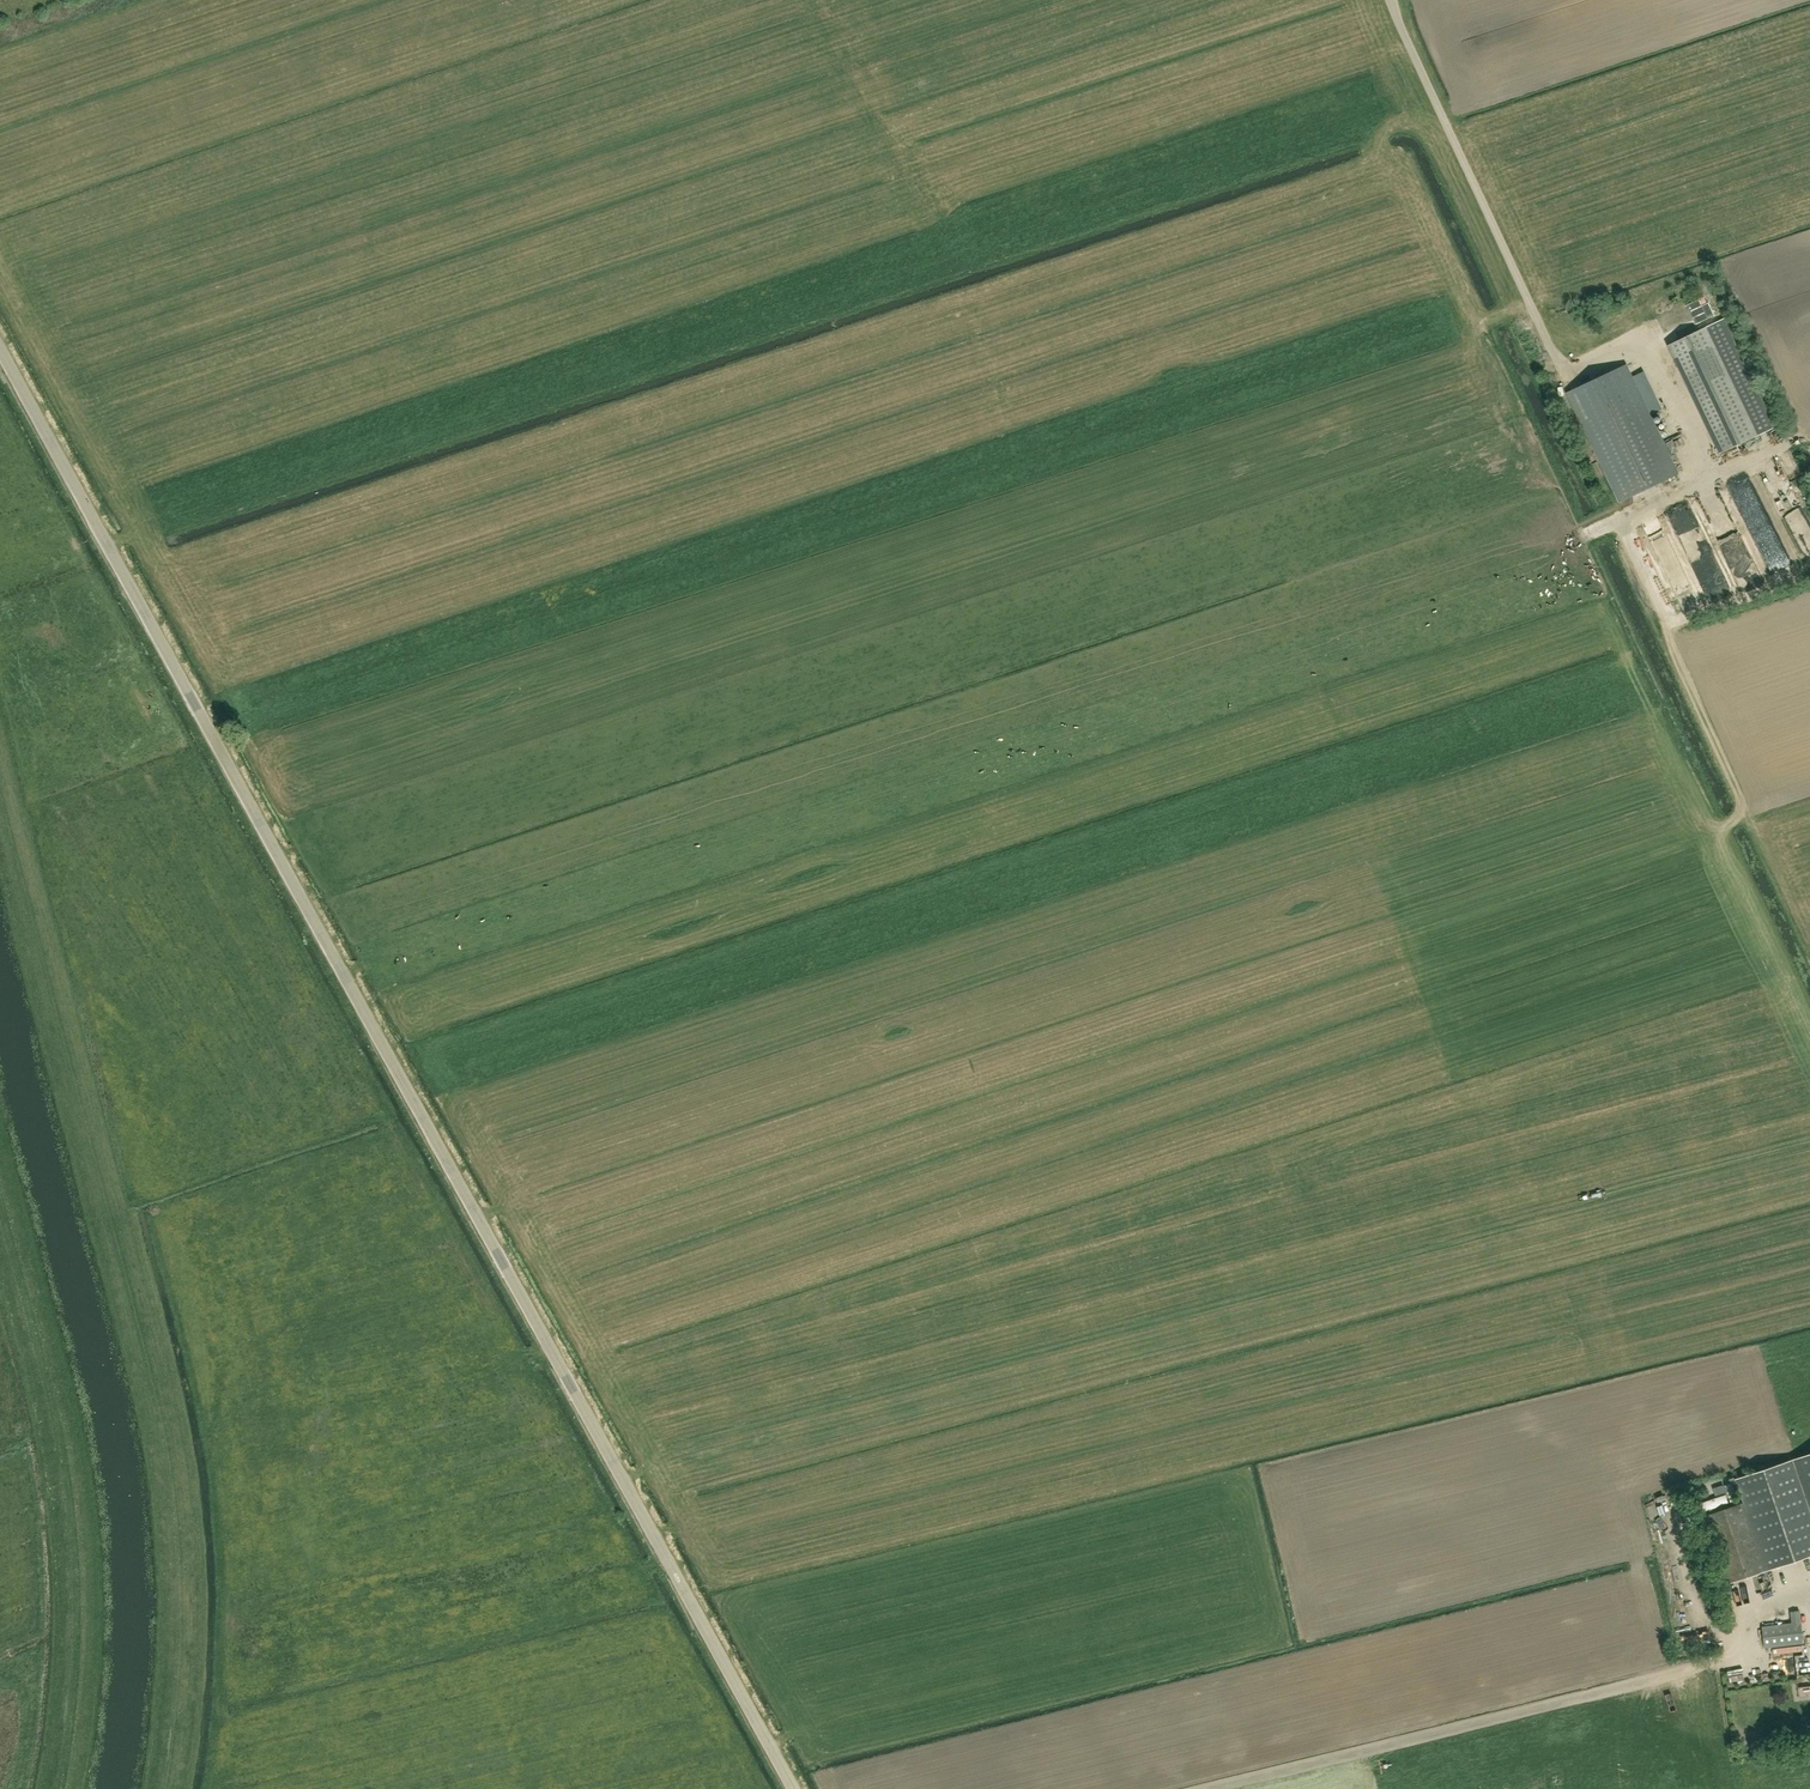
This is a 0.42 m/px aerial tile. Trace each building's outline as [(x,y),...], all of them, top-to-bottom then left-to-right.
[(1677,365),(1715,347),(1706,327),(1668,346),(1677,365)] [(1568,393),(1620,501),(1678,474),(1626,365),(1568,393)] [(1784,577),(1801,569),(1760,479),(1743,486),(1784,577)] [(1704,562),(1715,593),(1733,586),(1721,555),(1704,562)] [(1683,586),(1685,600),(1697,599),(1695,585),(1683,586)] [(1736,1478),(1745,1502),(1767,1570),(1809,1556),(1809,1453),(1736,1478)] [(1767,1570),(1745,1502),(1706,1515),(1723,1567),(1717,1570),(1722,1585),(1767,1570)] [(1799,1622),(1801,1622),(1800,1610),(1791,1611),(1792,1623),(1764,1626),(1765,1641),(1800,1637),(1799,1622)]
